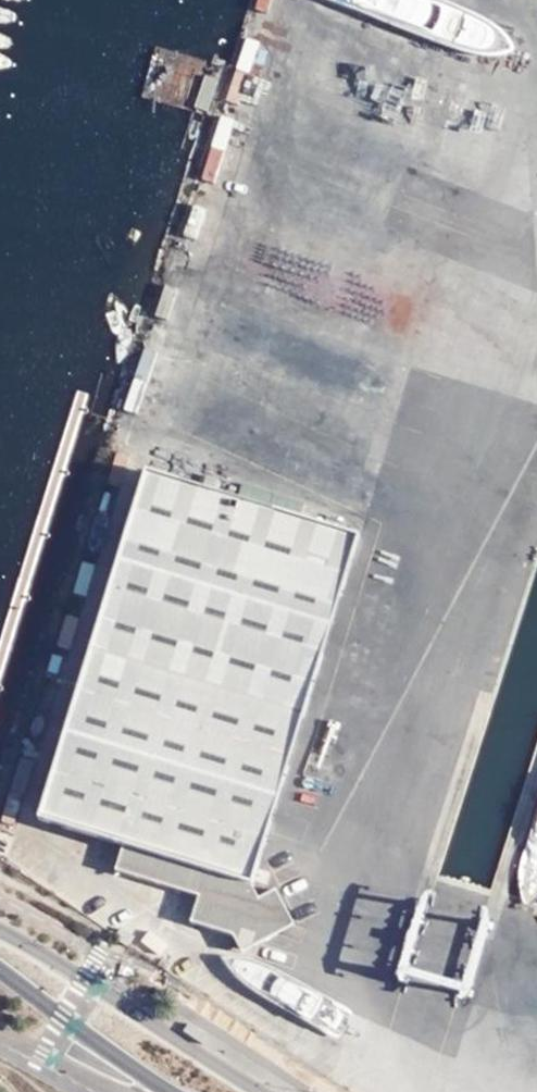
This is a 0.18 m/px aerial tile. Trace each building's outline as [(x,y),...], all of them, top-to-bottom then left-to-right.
[(486,49),(497,15),(449,0),(326,0),(486,49)] [(505,206),(536,208),(536,199),(536,72),(515,70),(505,206)] [(228,190),(241,120),(207,114),(193,183),(228,190)] [(212,239),(218,198),(184,193),(178,234),(212,239)] [(254,245),(248,267),(318,288),(324,266),(254,245)] [(161,286),(193,297),(206,258),(174,247),(161,286)] [(525,382),(536,385),(536,333),(525,382)] [(148,378),(155,348),(143,346),(137,375),(148,378)] [(282,468),(301,420),(158,364),(140,412),(282,468)] [(290,892),(265,884),(258,870),(359,521),(150,459),(127,532),(48,807),(129,832),(123,856),(206,883),(198,908),(243,922),(272,926),(290,892)] [(406,606),(413,572),(383,566),(376,600),(406,606)] [(282,876),(265,884),(290,892),(282,876)] [(299,910),(290,892),(272,926),(299,910)] [(414,977),(463,986),(476,911),(427,902),(414,977)] [(476,923),(486,980),(506,976),(513,1013),(536,1009),(536,985),(524,914),(476,923)] [(272,926),(243,922),(251,937),(272,926)]
